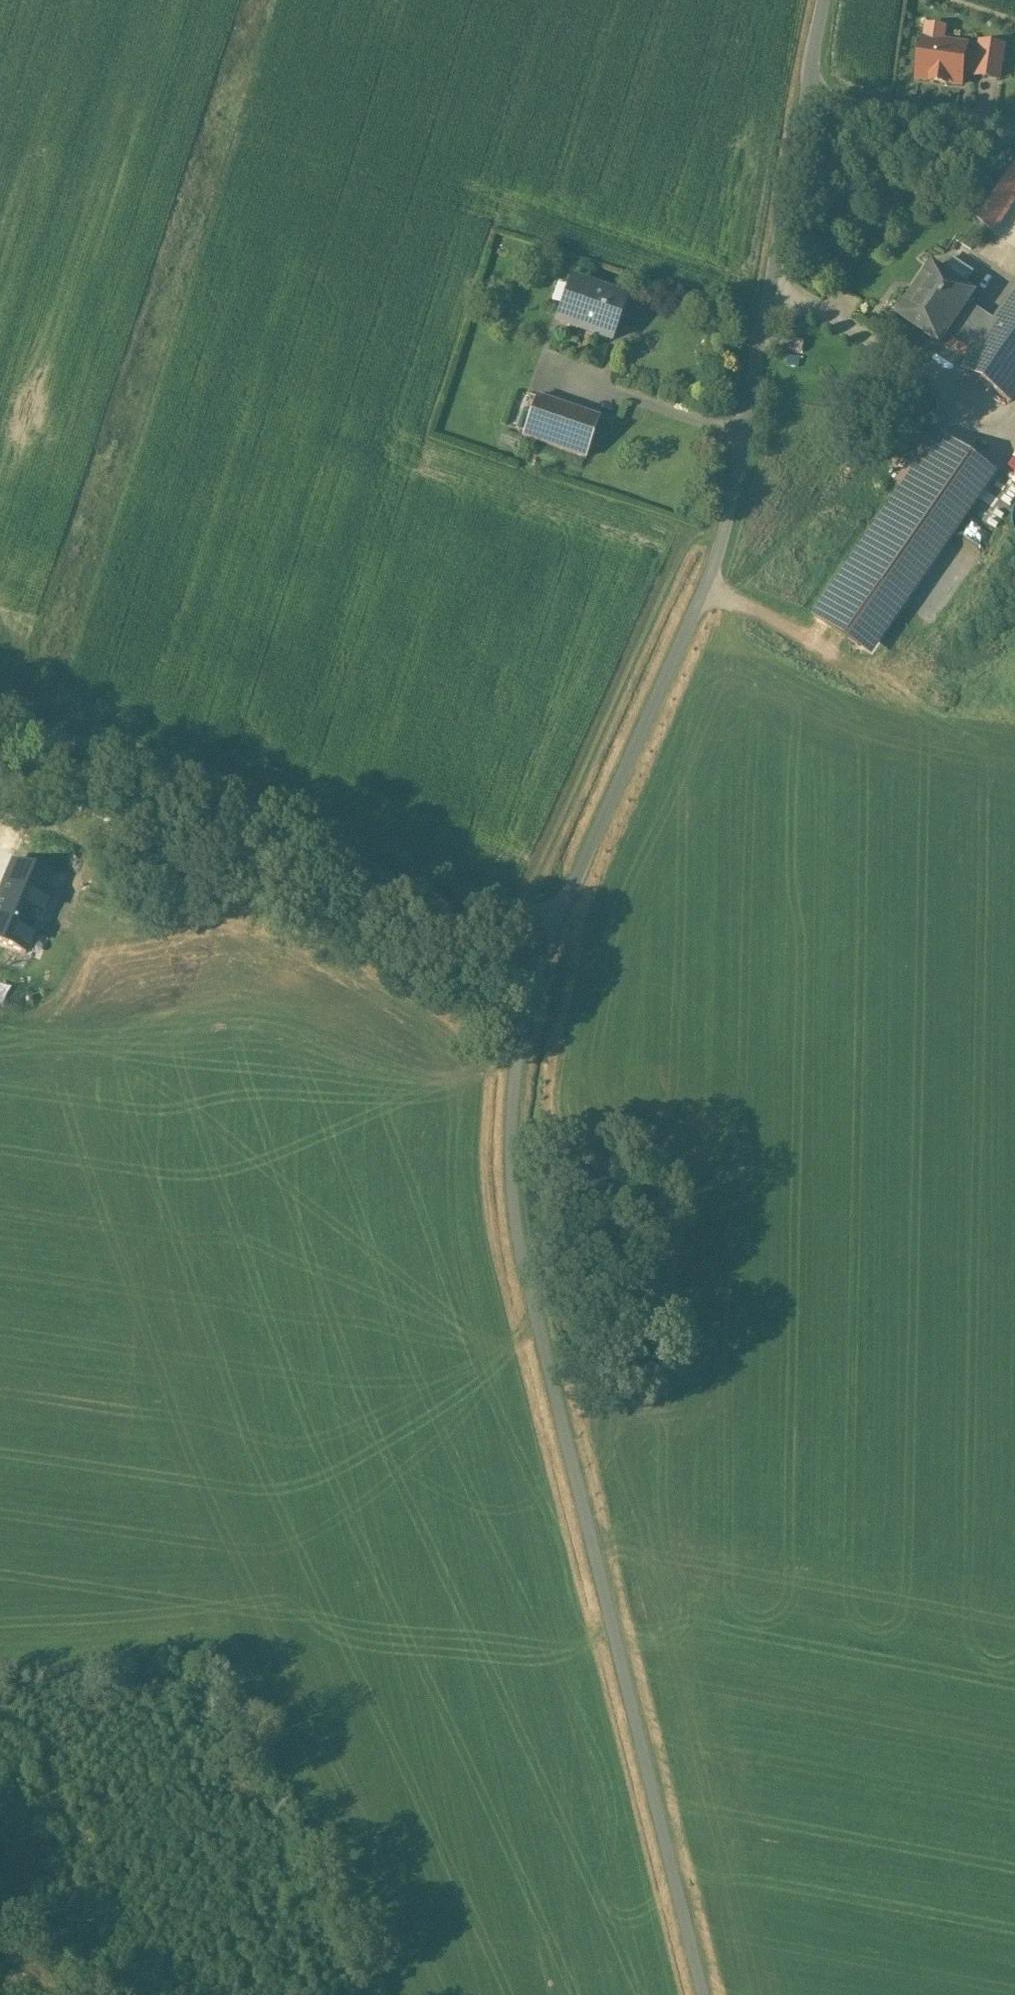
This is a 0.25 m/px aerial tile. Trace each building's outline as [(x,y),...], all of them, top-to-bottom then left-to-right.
[(927,28),(926,41),(944,44),(945,31),(927,28)] [(926,41),(924,41),(918,80),(961,87),(963,72),(977,74),(980,58),(966,56),(967,47),(944,44),(926,41)] [(977,77),(999,80),(1004,48),(982,45),(980,58),(977,74),(977,77)] [(966,216),(992,233),(1014,197),(1014,152),(1010,148),(966,216)] [(973,295),(933,268),(932,269),(936,272),(915,303),(911,300),(900,317),(940,344),(951,328),(967,304),(973,295)] [(624,300),(571,282),(556,323),(609,342),(624,300)] [(998,316),(1014,328),(1014,291),(998,316)] [(994,322),(967,304),(951,328),(976,345),(984,333),(985,334),(993,323),(994,322)] [(998,316),(994,322),(993,323),(985,334),(984,333),(976,345),(971,353),(972,354),(962,370),(1010,403),(1014,395),(1014,328),(998,316)] [(802,343),(787,341),(785,351),(800,354),(802,343)] [(598,419),(535,397),(522,437),(585,459),(598,419)] [(984,466),(933,432),(908,468),(915,473),(815,618),(859,648),(984,466)] [(984,466),(859,648),(874,658),(908,609),(1000,477),(984,466)] [(0,896),(0,942),(24,952),(55,879),(14,863),(0,896)]
